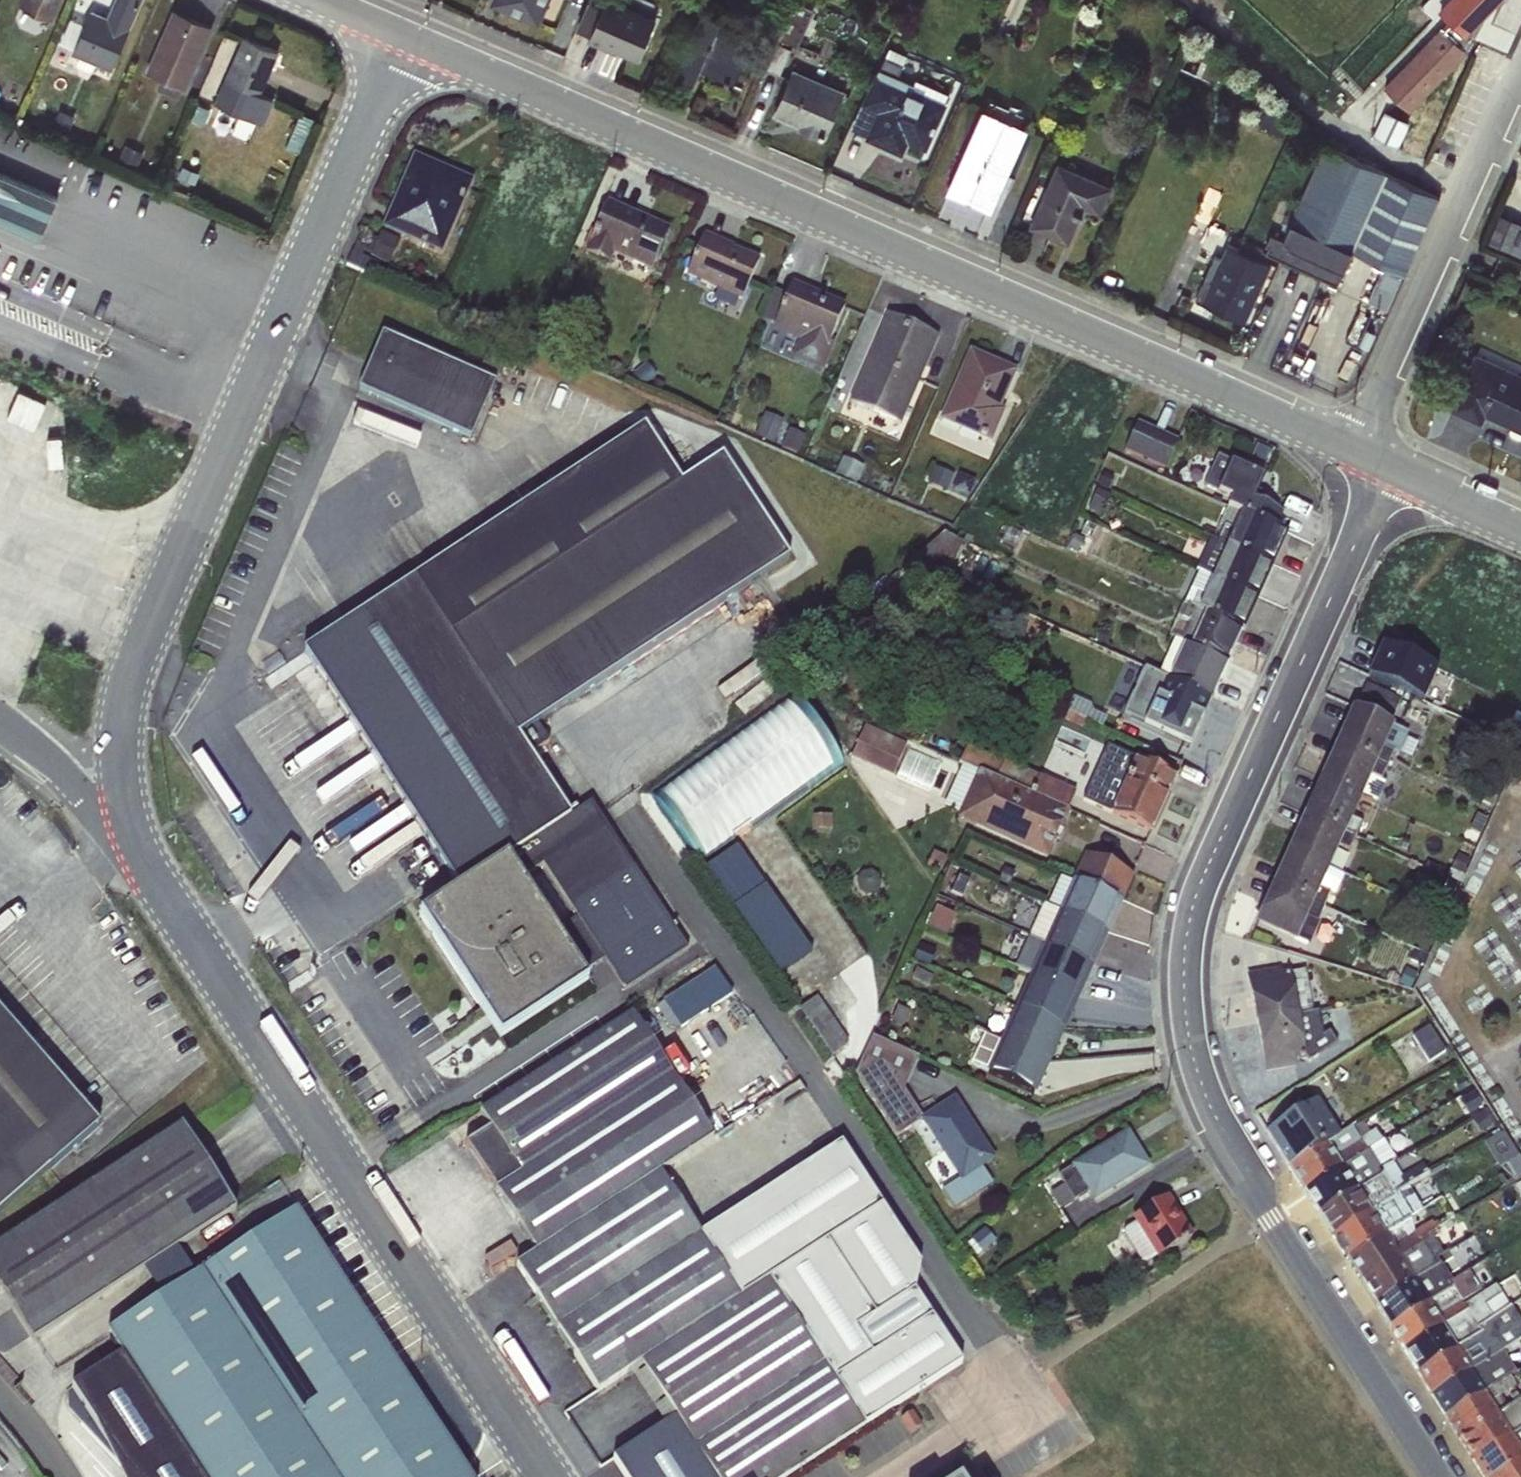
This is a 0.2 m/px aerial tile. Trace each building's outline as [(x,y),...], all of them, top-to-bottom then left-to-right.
[(18,5),(52,19),(60,0),(20,0),(18,5)] [(106,16),(90,9),(71,53),(78,56),(95,63),(111,70),(141,0),(113,0),(106,16)] [(488,4),(539,25),(549,0),(490,0),(488,4)] [(636,59),(653,18),(611,0),(603,0),(600,6),(587,1),(575,27),(589,34),(587,39),(636,59)] [(213,25),(172,8),(144,71),(185,89),(213,25)] [(1412,110),(1470,48),(1441,21),(1382,83),(1412,110)] [(277,51),(242,36),(224,78),(258,93),(277,51)] [(78,56),(75,62),(77,67),(88,71),(92,69),(95,63),(78,56)] [(845,90),(792,67),(772,114),(797,125),(795,128),(819,139),(821,135),(825,137),(845,90)] [(908,142),(926,150),(944,109),(944,103),(878,67),(861,102),(876,110),(864,138),(901,155),(908,142)] [(945,191),(991,211),(1028,127),(1021,124),(1025,113),(987,97),(980,111),(945,191)] [(1334,287),(1384,171),(1325,145),(1297,201),(1292,200),(1276,235),(1269,233),(1264,241),(1266,246),(1265,253),(1334,287)] [(442,255),(474,179),(413,154),(381,229),(442,255)] [(1056,160),(1027,226),(1067,243),(1083,207),(1099,214),(1111,186),(1056,160)] [(0,170),(0,220),(39,237),(57,195),(0,170)] [(651,272),(671,228),(608,201),(584,253),(610,265),(614,256),(651,272)] [(1495,215),(1489,246),(1520,252),(1520,220),(1495,215)] [(760,260),(704,233),(685,277),(742,302),(760,260)] [(1244,322),(1270,263),(1226,243),(1219,256),(1214,255),(1202,281),(1207,283),(1199,301),(1244,322)] [(846,305),(792,283),(773,330),(826,352),(846,305)] [(887,314),(849,403),(901,425),(939,337),(887,314)] [(382,336),(358,391),(470,439),(503,362),(487,355),(477,377),(382,336)] [(939,421),(991,444),(1006,410),(1002,408),(1017,370),(969,349),(939,421)] [(1474,352),(1447,409),(1480,425),(1484,416),(1520,434),(1520,374),(1474,352)] [(60,403),(14,385),(8,399),(0,396),(0,402),(17,409),(0,451),(0,453),(35,467),(60,403)] [(1168,466),(1181,437),(1139,418),(1126,447),(1168,466)] [(643,427),(303,652),(457,889),(570,816),(529,754),(518,738),(536,725),(789,558),(722,458),(681,485),(643,427)] [(1225,509),(1238,516),(1276,527),(1284,514),(1255,499),(1265,477),(1218,457),(1203,486),(1216,493),(1216,494),(1228,501),(1225,509)] [(1290,533),(1276,527),(1238,516),(1232,530),(1225,526),(1219,542),(1275,564),(1290,533)] [(956,569),(965,536),(937,529),(928,561),(956,569)] [(1211,538),(1196,570),(1260,598),(1275,564),(1219,542),(1211,538)] [(1182,600),(1198,608),(1245,632),(1260,598),(1196,570),(1182,600)] [(9,594),(0,592),(0,636),(9,594)] [(1198,608),(1183,641),(1231,662),(1245,632),(1198,608)] [(1183,641),(1168,679),(1213,699),(1231,662),(1183,641)] [(1379,645),(1361,702),(1399,713),(1406,693),(1447,706),(1458,670),(1379,645)] [(1190,744),(1213,699),(1168,679),(1145,667),(1124,715),(1144,721),(1144,726),(1186,746),(1190,744)] [(793,691),(649,794),(701,867),(845,764),(793,691)] [(1351,706),(1335,741),(1388,766),(1394,752),(1398,754),(1408,731),(1351,706)] [(536,725),(518,738),(529,754),(547,742),(536,725)] [(863,727),(855,762),(899,771),(906,736),(863,727)] [(1382,780),(1388,766),(1335,741),(1320,776),(1362,798),(1377,805),(1387,783),(1382,780)] [(956,820),(1048,859),(1075,791),(966,742),(960,757),(946,754),(940,770),(955,777),(944,804),(959,811),(956,820)] [(1107,746),(1090,785),(1117,796),(1110,813),(1153,831),(1176,776),(1107,746)] [(1352,819),(1362,798),(1320,776),(1303,813),(1356,837),(1362,823),(1352,819)] [(457,889),(417,915),(499,1039),(587,981),(582,974),(603,960),(623,990),(688,947),(592,801),(570,816),(457,889)] [(1349,852),(1356,837),(1303,813),(1288,849),(1330,868),(1339,847),(1349,852)] [(781,973),(814,949),(738,843),(705,867),(781,973)] [(1345,874),(1330,868),(1288,849),(1273,883),(1324,909),(1330,895),(1334,897),(1345,874)] [(1060,875),(1047,901),(1108,931),(1122,899),(1133,874),(1085,851),(1073,879),(1060,875)] [(1307,946),(1324,909),(1273,883),(1254,922),(1292,939),(1307,946)] [(1094,963),(1108,931),(1047,901),(1042,902),(1026,936),(1094,963)] [(950,934),(959,912),(940,904),(931,926),(950,934)] [(1080,997),(1094,963),(1026,936),(1015,965),(1030,972),(1080,997)] [(664,997),(681,1026),(736,993),(719,964),(664,997)] [(1246,973),(1256,1022),(1312,1012),(1304,968),(1279,973),(1278,967),(1246,973)] [(1065,1030),(1080,997),(1030,972),(1014,1009),(1065,1030)] [(835,1052),(852,1040),(820,994),(803,1007),(835,1052)] [(1051,1062),(1065,1030),(1014,1009),(1000,1040),(1051,1062)] [(1321,1058),(1312,1012),(1256,1022),(1266,1074),(1299,1068),(1298,1062),(1321,1058)] [(661,1172),(713,1137),(633,1013),(480,1112),(491,1128),(464,1144),(536,1253),(661,1172)] [(99,1126),(0,1014),(0,1213),(99,1126)] [(1431,1060),(1450,1049),(1433,1022),(1415,1033),(1431,1060)] [(1038,1093),(1051,1062),(1000,1040),(984,1033),(969,1065),(987,1076),(1038,1093)] [(917,1056),(872,1036),(854,1075),(895,1136),(911,1126),(932,1157),(942,1152),(960,1180),(995,1158),(955,1095),(921,1117),(903,1089),(917,1056)] [(0,1244),(0,1290),(33,1341),(235,1210),(181,1126),(0,1244)] [(1058,1176),(1073,1202),(1087,1194),(1093,1202),(1151,1167),(1140,1150),(1127,1130),(1058,1176)] [(743,1298),(769,1281),(864,1426),(961,1363),(915,1293),(921,1265),(842,1143),(702,1235),(743,1298)] [(1301,1191),(1341,1165),(1327,1143),(1286,1169),(1301,1191)] [(1315,1213),(1355,1188),(1341,1165),(1301,1191),(1315,1213)] [(661,1172),(516,1266),(599,1391),(629,1372),(663,1425),(674,1418),(713,1476),(786,1476),(864,1426),(769,1281),(743,1298),(702,1235),(661,1172)] [(1329,1236),(1370,1210),(1355,1188),(1315,1213),(1329,1236)] [(1141,1263),(1145,1264),(1194,1236),(1169,1196),(1132,1219),(1134,1224),(1123,1231),(1141,1263)] [(108,1330),(122,1353),(74,1384),(118,1476),(471,1476),(295,1208),(108,1330)] [(1343,1258),(1384,1232),(1370,1210),(1329,1236),(1343,1258)] [(1357,1280),(1398,1255),(1384,1232),(1343,1258),(1357,1280)] [(1371,1303),(1412,1277),(1398,1255),(1357,1280),(1371,1303)] [(1385,1325),(1426,1299),(1412,1277),(1371,1303),(1385,1325)] [(1399,1347),(1440,1321),(1426,1299),(1385,1325),(1399,1347)] [(1414,1369),(1454,1344),(1440,1321),(1399,1347),(1414,1369)] [(1428,1392),(1468,1366),(1454,1344),(1414,1369),(1428,1392)] [(1442,1414),(1483,1388),(1468,1366),(1428,1392),(1442,1414)] [(1456,1436),(1497,1411),(1483,1388),(1442,1414),(1456,1436)] [(1470,1459),(1511,1433),(1497,1411),(1456,1436),(1470,1459)] [(1520,1458),(1520,1449),(1511,1433),(1470,1459),(1482,1476),(1490,1476),(1520,1458)] [(1490,1476),(1520,1476),(1520,1458),(1490,1476)]
